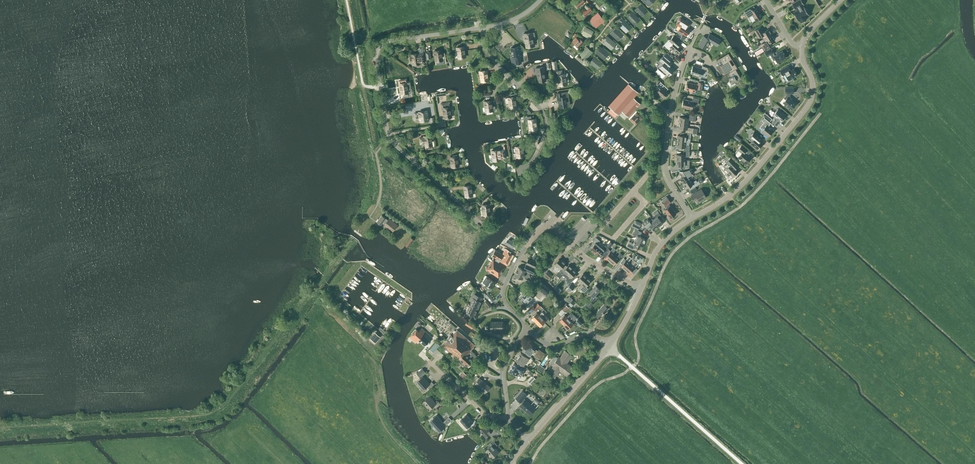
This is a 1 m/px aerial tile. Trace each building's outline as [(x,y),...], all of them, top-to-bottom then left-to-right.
[(792,4),(795,9),(796,8),(797,10),(794,12),(795,15),(795,16),(796,18),(797,18),(799,21),(799,20),(802,23),(804,21),(804,20),(806,19),(806,18),(808,16),(808,15),(809,14),(807,12),(808,12),(808,10),(807,9),(806,8),(805,9),(804,6),(803,6),(802,5),(804,4),(801,0),(798,0),(792,4)] [(641,14),(645,11),(640,5),(635,10),(637,12),(638,11),(641,14)] [(585,16),(592,11),(588,6),(582,12),(585,16)] [(755,21),(762,17),(757,8),(751,11),(749,8),(744,11),(748,17),(752,15),(755,21)] [(633,23),(638,18),(636,16),(631,11),(628,14),(629,15),(628,17),(633,23)] [(603,22),(604,21),(598,13),(592,19),(597,25),(602,21),(603,22)] [(677,23),(677,25),(681,27),(678,31),(686,36),(690,29),(688,28),(690,24),(682,18),(680,19),(679,20),(678,22),(677,23)] [(625,30),(630,25),(628,23),(627,24),(622,19),(619,22),(621,23),(619,25),(625,30)] [(764,39),(772,34),(769,29),(764,31),(761,26),(754,31),(759,38),(762,36),(764,39)] [(619,31),(618,31),(614,27),(611,30),(612,31),(611,33),(617,38),(622,33),(619,31)] [(589,38),(593,32),(586,28),(582,35),(589,38)] [(527,47),(534,46),(533,39),(535,39),(534,32),(532,33),(532,32),(524,33),(524,37),(525,37),(527,47)] [(714,44),(717,38),(710,33),(707,38),(704,36),(701,40),(702,40),(699,45),(706,49),(710,42),(714,44)] [(772,34),(764,39),(765,41),(761,44),(764,49),(770,45),(769,42),(775,39),(772,34)] [(610,48),(614,43),(606,36),(604,39),(605,40),(603,42),(610,48)] [(671,39),(668,39),(663,45),(669,50),(670,48),(677,53),(682,48),(677,43),(679,41),(674,36),(671,39)] [(579,48),(584,42),(579,38),(578,40),(576,38),(572,42),(575,44),(574,44),(579,48)] [(753,46),(758,54),(764,50),(759,42),(753,46)] [(465,57),(464,46),(457,47),(458,58),(465,57)] [(521,63),(518,46),(510,48),(512,57),(514,57),(516,64),(521,63)] [(587,57),(591,51),(586,46),(584,49),(586,50),(583,53),(587,57)] [(603,58),(607,52),(604,50),(604,51),(599,46),(597,49),(598,51),(596,52),(603,58)] [(782,51),(775,56),(773,53),(774,53),(771,48),(765,52),(767,56),(770,55),(774,60),(776,59),(778,63),(786,57),(782,51)] [(442,60),(441,50),(434,51),(435,61),(442,60)] [(741,78),(735,69),(737,68),(728,52),(719,57),(722,63),(719,64),(726,76),(729,81),(727,82),(730,88),(736,84),(735,82),(741,78)] [(418,54),(418,53),(411,54),(411,56),(409,56),(410,61),(412,61),(413,64),(420,63),(424,62),(423,53),(418,54)] [(659,67),(660,68),(658,69),(655,72),(662,78),(665,75),(664,74),(666,73),(668,75),(674,68),(669,64),(671,61),(670,60),(672,58),(666,53),(660,60),(663,63),(659,67)] [(593,58),(589,63),(591,65),(592,64),(596,67),(599,63),(593,58)] [(415,70),(408,65),(406,68),(413,73),(415,70)] [(707,74),(708,70),(707,68),(702,66),(701,69),(693,66),(691,73),(701,77),(702,73),(707,74)] [(785,79),(787,77),(789,80),(797,75),(793,69),(790,71),(787,66),(781,70),(782,73),(783,76),(783,77),(783,78),(785,79)] [(546,80),(545,80),(548,79),(548,75),(545,76),(544,73),(546,73),(544,67),(535,68),(536,72),(537,72),(539,82),(546,80)] [(481,81),(488,80),(487,70),(480,71),(481,81)] [(558,75),(559,85),(566,84),(565,74),(562,74),(561,71),(556,72),(557,75),(558,75)] [(400,83),(401,94),(408,92),(406,82),(400,83)] [(664,98),(668,93),(663,88),(665,86),(661,82),(657,86),(660,89),(657,92),(664,98)] [(695,91),(696,89),(698,88),(702,89),(703,83),(698,82),(697,85),(687,83),(686,89),(695,91)] [(638,92),(629,84),(609,106),(618,115),(621,111),(628,117),(640,103),(633,97),(638,92)] [(790,93),(793,93),(793,88),(785,88),(785,93),(787,95),(784,98),(786,100),(783,103),(791,109),(796,103),(789,97),(790,96),(790,93)] [(568,92),(561,93),(557,93),(558,100),(559,100),(560,107),(567,106),(570,105),(568,92)] [(514,97),(514,94),(510,95),(511,97),(505,98),(506,103),(509,103),(509,108),(516,107),(515,97),(514,97)] [(698,105),(699,99),(693,98),(692,101),(684,99),(682,107),(692,109),(693,104),(698,105)] [(491,100),(484,101),(486,111),(495,110),(494,106),(492,106),(491,100)] [(443,111),(444,118),(451,117),(450,111),(451,111),(450,102),(441,103),(442,111),(443,111)] [(772,121),(777,125),(780,121),(781,121),(786,115),(778,109),(773,115),(775,117),(772,121)] [(428,120),(427,110),(420,111),(419,111),(419,113),(414,113),(415,117),(420,116),(421,121),(422,121),(428,120)] [(642,118),(636,112),(629,119),(635,125),(642,118)] [(680,117),(679,122),(688,124),(688,120),(693,121),(693,118),(695,119),(696,115),(688,114),(687,118),(680,117)] [(768,137),(774,130),(768,126),(771,123),(764,118),(762,121),(764,122),(760,127),(762,129),(761,131),(768,137)] [(530,130),(537,129),(535,119),(528,120),(530,130)] [(686,129),(685,132),(691,133),(693,133),(694,128),(687,127),(688,124),(679,122),(678,128),(686,129)] [(678,135),(677,141),(686,142),(686,138),(690,139),(691,133),(685,132),(685,136),(678,135)] [(758,149),(763,143),(757,139),(759,137),(754,132),(750,137),(753,140),(750,143),(758,149)] [(425,150),(433,149),(431,135),(424,136),(419,137),(420,145),(424,144),(425,150)] [(684,147),(684,151),(689,151),(690,146),(686,145),(686,142),(677,141),(677,147),(684,147)] [(746,164),(751,158),(745,152),(747,150),(741,145),(738,150),(739,151),(736,155),(736,156),(746,164)] [(516,153),(517,157),(524,156),(522,146),(515,147),(512,147),(513,153),(516,153)] [(498,149),(491,150),(493,160),(500,159),(500,158),(505,157),(504,150),(504,149),(502,150),(499,150),(498,149)] [(676,160),(685,160),(685,156),(689,156),(689,151),(684,151),(684,154),(676,154),(676,160)] [(450,157),(452,167),(459,166),(457,156),(450,157)] [(733,177),(738,172),(733,166),(736,164),(731,158),(726,162),(729,166),(725,169),(733,177)] [(684,171),(689,169),(689,164),(685,164),(685,160),(676,160),(676,166),(684,166),(684,171)] [(683,184),(690,179),(693,177),(691,174),(694,172),(692,168),(689,169),(684,171),(686,175),(680,179),(683,184)] [(690,179),(683,184),(686,189),(694,184),(695,186),(700,183),(698,181),(697,181),(696,180),(692,182),(690,179)] [(471,185),(464,186),(465,196),(472,195),(471,185)] [(700,201),(706,197),(701,189),(691,196),(694,201),(698,198),(700,201)] [(670,218),(676,214),(670,206),(668,204),(671,202),(668,199),(663,203),(666,206),(667,208),(664,210),(670,218)] [(489,209),(491,209),(491,203),(482,205),(483,215),(490,214),(489,209)] [(653,220),(658,227),(663,223),(658,217),(660,215),(657,211),(653,214),(655,215),(654,216),(656,218),(653,220)] [(382,215),(377,222),(381,225),(382,222),(393,231),(396,226),(397,225),(389,219),(388,220),(387,221),(385,219),(386,218),(382,215)] [(653,230),(658,227),(653,220),(652,219),(649,221),(647,219),(642,222),(648,230),(651,227),(653,230)] [(636,236),(635,240),(643,244),(646,239),(639,236),(641,232),(635,229),(632,234),(636,236)] [(414,239),(411,237),(405,245),(408,247),(414,239)] [(590,249),(594,253),(600,246),(597,243),(600,241),(596,237),(592,242),(594,244),(590,249)] [(516,243),(509,239),(506,241),(505,243),(512,248),(516,243)] [(641,249),(643,244),(635,240),(633,243),(629,241),(627,241),(625,246),(633,250),(634,246),(641,249)] [(602,248),(600,246),(594,253),(598,256),(602,251),(605,253),(609,248),(605,245),(602,248)] [(609,261),(615,254),(613,253),(616,249),(613,247),(605,257),(609,261)] [(503,254),(496,250),(494,249),(491,256),(493,256),(499,260),(503,254)] [(508,252),(508,250),(505,249),(503,253),(504,254),(499,261),(506,265),(512,254),(508,252)] [(615,254),(609,261),(614,265),(620,258),(622,255),(620,253),(617,256),(615,254)] [(620,266),(625,270),(630,263),(628,261),(631,258),(629,256),(620,266)] [(487,272),(489,271),(498,277),(500,274),(501,274),(502,272),(505,267),(493,258),(488,266),(486,267),(487,272)] [(526,264),(534,268),(537,262),(533,261),(528,258),(526,264)] [(562,259),(560,261),(559,259),(554,264),(556,266),(554,268),(558,272),(566,263),(562,259)] [(633,265),(630,263),(625,270),(629,273),(635,267),(638,263),(636,261),(633,265)] [(534,268),(526,264),(524,268),(523,267),(523,269),(518,267),(514,275),(522,279),(524,276),(527,278),(530,273),(533,274),(535,268),(534,268)] [(563,275),(565,277),(573,268),(569,264),(563,271),(561,269),(556,274),(560,278),(563,275)] [(576,271),(573,268),(565,277),(567,278),(565,280),(567,281),(566,282),(569,284),(573,280),(571,278),(576,271)] [(581,283),(587,277),(583,273),(574,283),(576,285),(579,281),(581,283)] [(487,276),(483,282),(486,284),(485,285),(486,286),(486,288),(487,289),(489,290),(491,287),(491,288),(494,283),(493,282),(494,281),(487,276)] [(591,280),(587,277),(581,283),(583,285),(580,289),(584,293),(588,288),(586,286),(591,280)] [(599,288),(596,285),(589,292),(592,295),(589,298),(593,301),(598,296),(596,294),(599,290),(598,289),(599,288)] [(545,295),(548,291),(543,286),(540,290),(545,295)] [(534,296),(526,290),(518,299),(526,306),(534,296)] [(470,305),(478,309),(482,302),(481,301),(483,297),(472,293),(471,297),(473,298),(470,305)] [(488,293),(485,295),(484,296),(487,298),(491,303),(494,300),(488,293)] [(570,295),(566,299),(572,305),(576,302),(570,295)] [(607,306),(610,302),(607,300),(610,297),(607,295),(602,301),(604,303),(597,311),(598,312),(595,315),(599,318),(602,315),(609,308),(607,306)] [(567,304),(559,311),(561,314),(569,306),(567,304)] [(475,316),(478,309),(470,305),(466,312),(475,316)] [(544,314),(546,312),(545,310),(542,312),(540,313),(539,315),(537,312),(531,318),(536,322),(542,316),(544,314)] [(576,317),(574,314),(570,318),(563,324),(568,329),(573,324),(571,321),(572,320),(573,319),(574,320),(576,317)] [(559,320),(563,324),(570,318),(568,316),(567,317),(564,315),(559,320)] [(544,318),(542,316),(536,322),(540,326),(545,321),(543,319),(544,318)] [(583,325),(578,319),(575,322),(580,328),(583,325)] [(425,345),(432,337),(431,337),(433,335),(430,333),(428,334),(421,328),(419,331),(416,329),(409,337),(415,342),(418,339),(419,340),(425,345)] [(475,345),(457,329),(452,335),(450,334),(447,338),(448,339),(446,342),(443,345),(458,359),(467,367),(474,360),(473,360),(476,357),(475,355),(471,351),(470,350),(475,345)] [(436,341),(430,348),(433,351),(440,344),(436,341)] [(535,349),(535,348),(536,346),(531,343),(530,345),(528,343),(525,347),(524,347),(523,347),(522,349),(522,350),(522,351),(529,356),(533,351),(536,353),(535,355),(540,359),(544,353),(539,349),(538,351),(535,349)] [(553,365),(549,371),(555,376),(559,370),(566,375),(567,375),(570,376),(575,370),(572,368),(573,366),(567,362),(572,355),(571,354),(573,351),(573,350),(570,348),(569,348),(566,351),(565,350),(560,357),(558,356),(557,358),(554,355),(549,362),(552,364),(552,365),(553,365)] [(529,358),(521,352),(515,360),(523,366),(529,358)] [(526,368),(525,367),(514,361),(509,372),(517,376),(519,372),(523,374),(526,368)] [(537,368),(542,371),(545,367),(540,363),(537,368)] [(422,368),(417,373),(420,377),(425,372),(422,368)] [(466,375),(463,372),(458,378),(461,381),(466,375)] [(429,389),(434,384),(432,382),(429,384),(423,376),(417,381),(423,389),(426,386),(429,389)] [(477,386),(485,393),(490,387),(479,378),(473,385),(476,387),(477,386)] [(527,395),(522,390),(515,398),(521,403),(519,405),(530,414),(535,408),(524,398),(527,395)] [(436,403),(429,396),(423,401),(430,408),(433,406),(435,408),(441,404),(438,401),(436,403)] [(440,431),(451,420),(449,417),(443,423),(436,415),(430,421),(437,428),(440,431)] [(472,427),(477,423),(475,420),(473,422),(466,415),(460,420),(467,427),(470,425),(472,427)] [(491,431),(485,424),(479,429),(485,437),(489,434),(491,437),(493,435),(495,437),(500,432),(498,430),(496,432),(494,429),(491,431)] [(499,452),(495,447),(497,445),(493,440),(487,444),(489,447),(486,449),(493,457),(499,452)]
